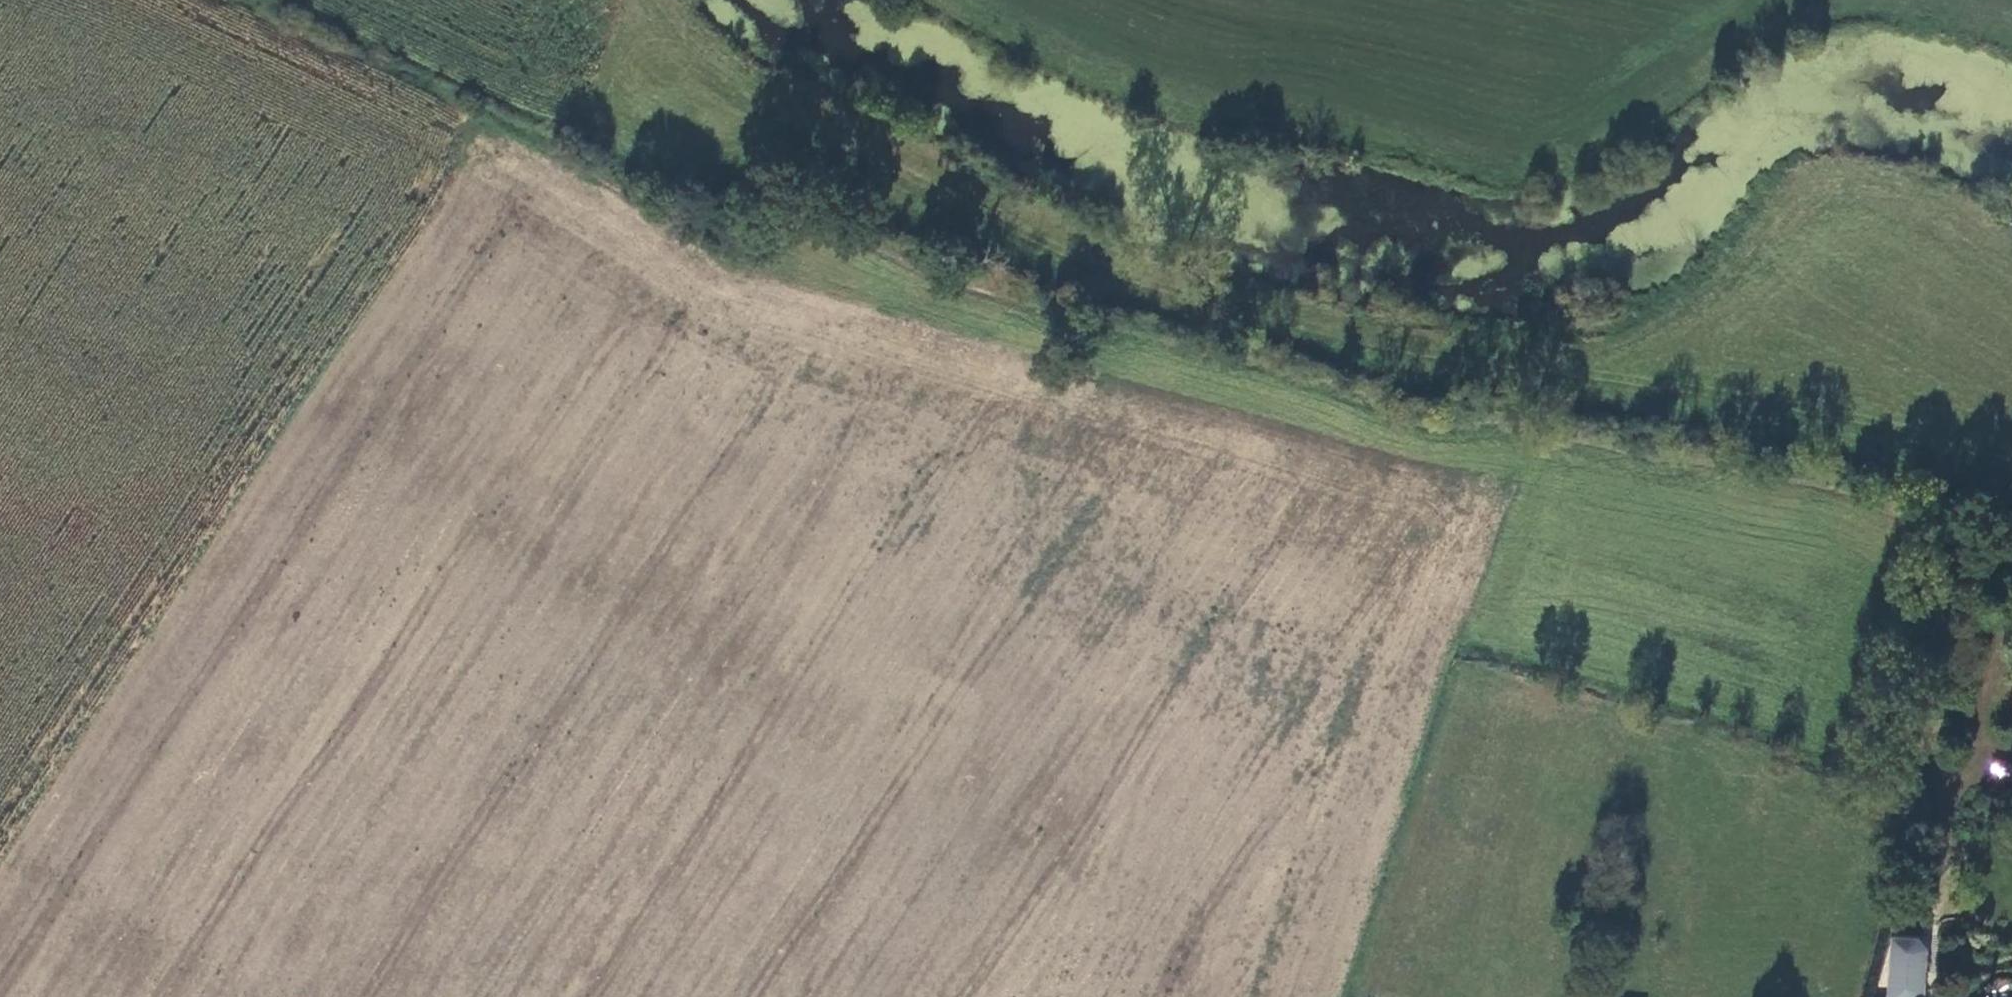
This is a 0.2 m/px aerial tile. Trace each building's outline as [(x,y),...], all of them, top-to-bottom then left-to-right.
[(1992,777),(2011,774),(2009,761),(1990,764),(1992,777)] [(1925,938),(1888,937),(1886,996),(1924,996),(1925,938)]
